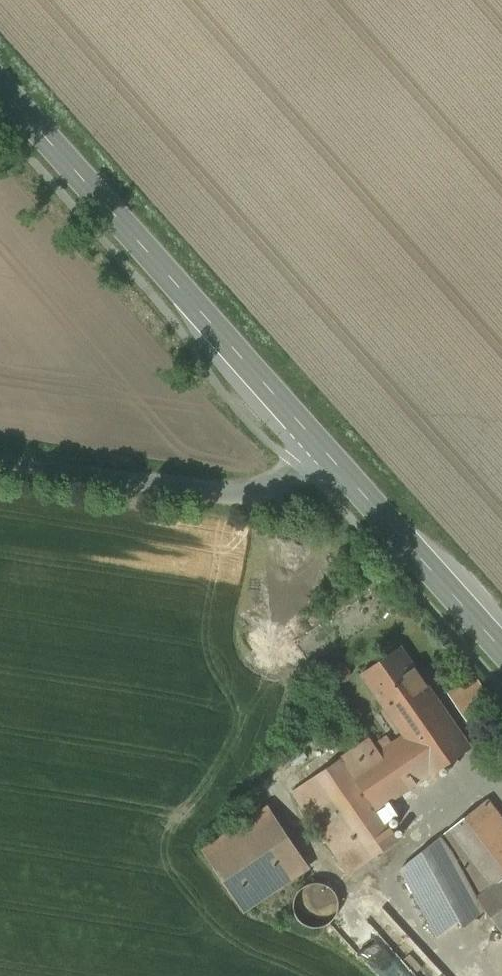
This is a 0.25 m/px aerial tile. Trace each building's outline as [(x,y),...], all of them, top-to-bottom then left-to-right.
[(438,702),(399,646),(363,672),(400,726),(438,702)] [(438,702),(400,726),(405,733),(379,750),(370,737),(341,757),(378,810),(470,748),(438,702)] [(341,757),(292,790),(349,874),(399,840),(378,810),(341,757)] [(401,868),(439,937),(486,910),(477,898),(482,895),(501,879),(501,820),(486,800),(401,868)] [(268,807),(204,850),(244,910),(308,867),(268,807)] [(482,895),(477,898),(486,910),(501,932),(501,879),(482,895)] [(337,913),(339,904),(337,895),(332,888),(324,883),(316,882),(307,884),(300,889),(295,896),(294,905),(295,913),(301,921),(308,925),(317,927),(325,925),(333,920),(337,913)] [(336,924),(373,965),(394,947),(420,975),(450,975),(382,903),(366,917),(356,906),(336,924)]
